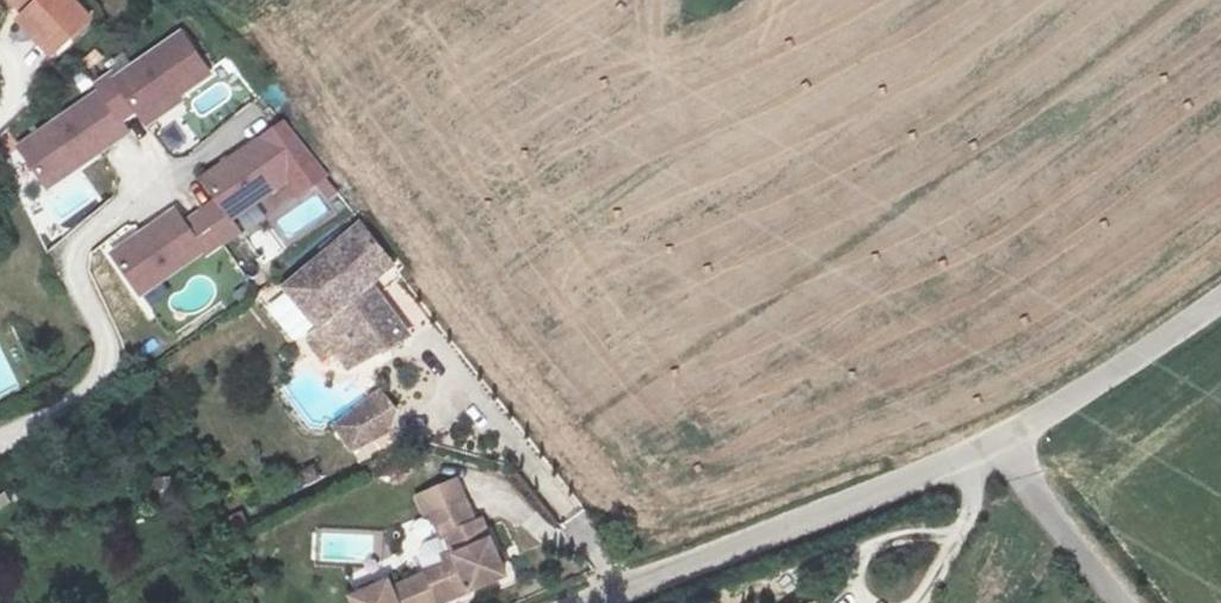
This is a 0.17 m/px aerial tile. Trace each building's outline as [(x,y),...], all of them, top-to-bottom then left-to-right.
[(66,28),(45,0),(0,0),(0,7),(6,15),(0,20),(0,27),(25,59),(66,28)] [(90,91),(13,145),(44,188),(130,134),(124,123),(135,114),(146,124),(217,76),(179,26),(93,83),(90,91)] [(171,207),(104,252),(140,297),(205,257),(244,231),(302,192),(261,137),(200,173),(216,200),(184,219),(171,207)] [(322,373),(383,337),(339,282),(365,263),(335,225),(254,287),(288,331),(275,340),(288,357),(301,347),(322,373)] [(19,385),(0,347),(0,394),(19,385)] [(338,421),(305,396),(290,432),(305,458),(347,440),(338,421)] [(493,583),(468,521),(454,526),(440,496),(406,510),(419,541),(431,535),(441,562),(411,574),(422,602),(444,602),(493,583)]
